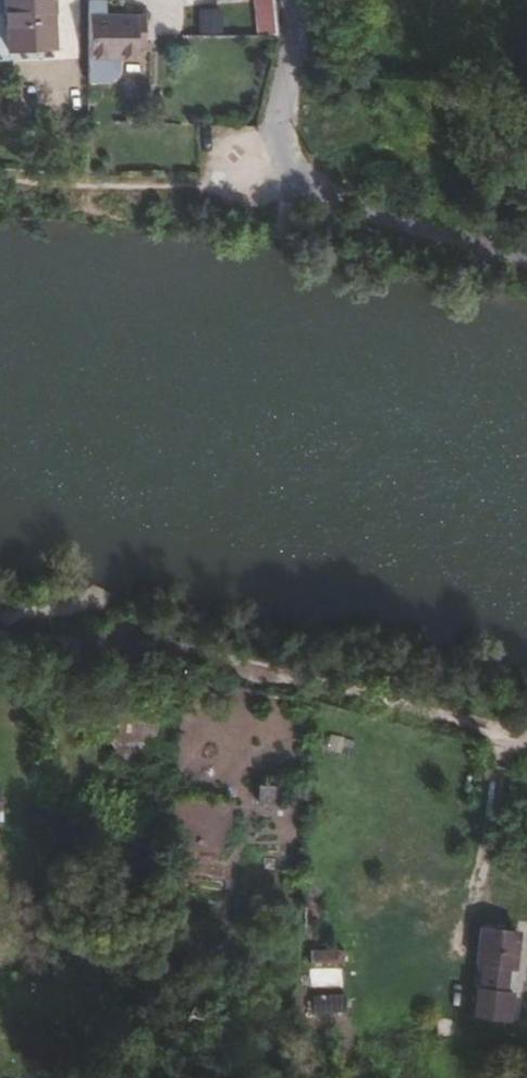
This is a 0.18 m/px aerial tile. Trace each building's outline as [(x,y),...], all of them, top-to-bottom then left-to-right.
[(49,0),(3,0),(4,44),(49,44),(49,0)] [(85,54),(131,55),(131,49),(132,33),(139,33),(140,16),(106,15),(106,0),(85,0),(85,54)] [(257,41),(271,41),(270,0),(233,0),(233,4),(255,3),(257,41)] [(169,33),(160,33),(160,44),(169,44),(169,33)] [(509,958),(513,926),(479,921),(474,953),(509,958)]
